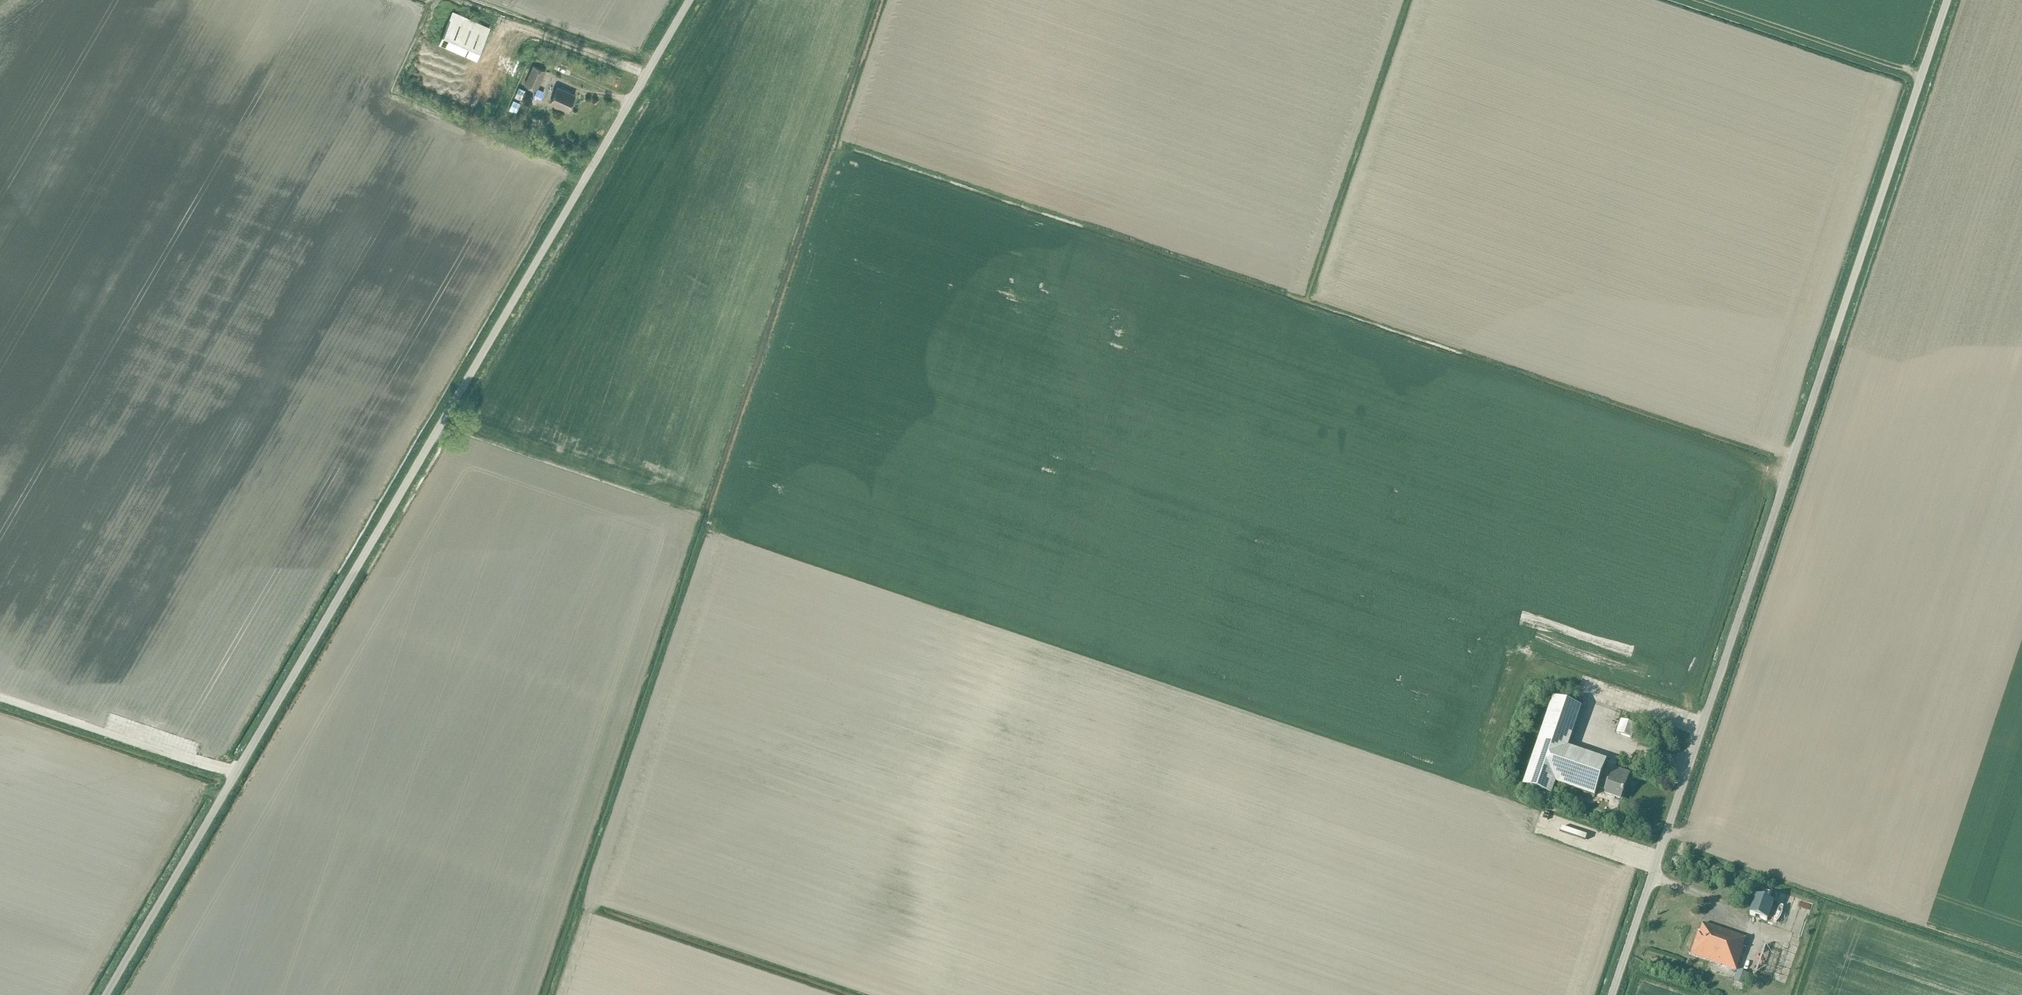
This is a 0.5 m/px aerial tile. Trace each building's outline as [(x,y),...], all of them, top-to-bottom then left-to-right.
[(477,58),(490,27),(453,11),(439,42),(477,58)] [(537,89),(545,71),(533,65),(525,84),(537,89),(534,96),(540,99),(543,92),(537,89)] [(543,79),(541,89),(549,90),(551,80),(543,79)] [(518,87),(514,96),(521,99),(525,90),(518,87)] [(568,110),(575,95),(558,87),(551,102),(568,110)] [(513,99),(509,109),(516,112),(520,102),(513,99)] [(554,113),(573,122),(576,116),(557,107),(554,113)] [(1567,748),(1581,709),(1553,699),(1522,786),(1552,797),(1556,783),(1595,796),(1598,789),(1605,791),(1604,796),(1621,801),(1630,774),(1614,768),(1612,772),(1604,770),(1606,762),(1567,748)] [(1632,739),(1636,725),(1621,720),(1617,733),(1632,739)] [(1749,915),(1768,922),(1774,904),(1755,897),(1749,915)] [(1780,913),(1773,936),(1778,937),(1785,915),(1780,913)] [(1795,921),(1792,932),(1797,934),(1800,923),(1795,921)] [(1742,948),(1745,938),(1703,923),(1703,925),(1702,924),(1699,933),(1696,931),(1689,955),(1736,971),(1744,949),(1742,948)] [(1797,951),(1799,945),(1782,940),(1780,945),(1797,951)] [(1755,974),(1772,980),(1782,951),(1765,945),(1755,974)] [(1748,975),(1738,971),(1734,983),(1744,987),(1748,975)]
